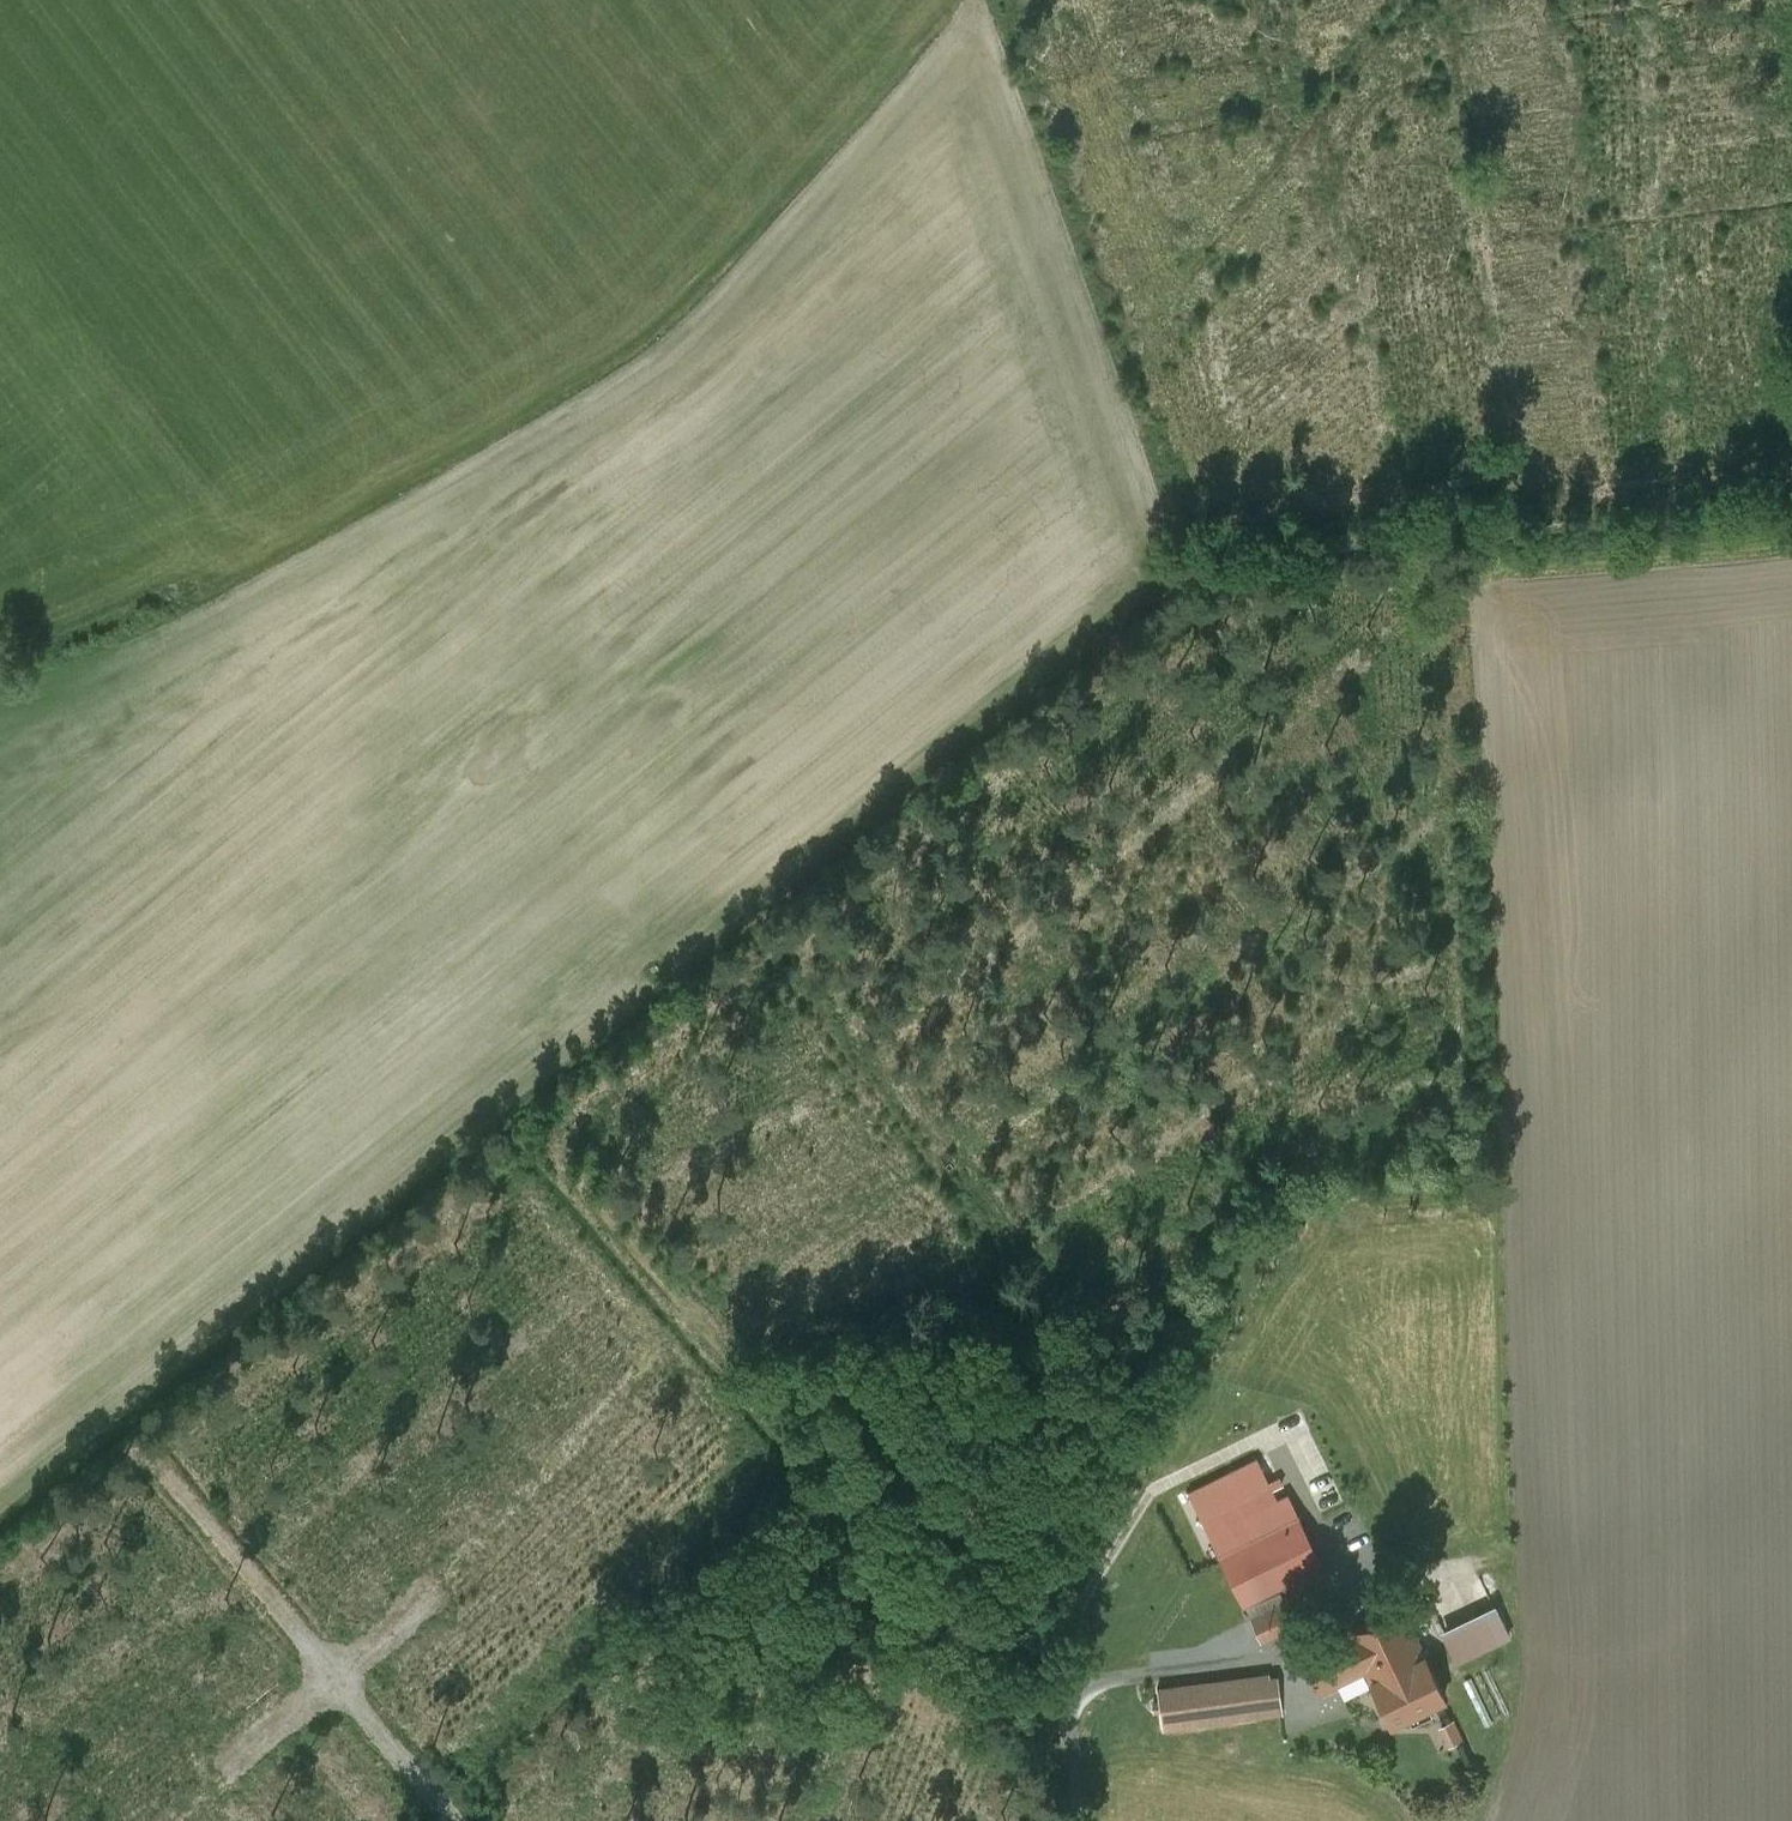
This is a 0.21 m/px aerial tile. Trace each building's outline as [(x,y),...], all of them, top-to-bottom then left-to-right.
[(1291,1218),(1283,1234),(1295,1240),(1303,1224),(1291,1218)] [(1189,1490),(1221,1556),(1299,1518),(1287,1493),(1278,1498),(1273,1489),(1283,1484),(1279,1476),(1268,1482),(1256,1458),(1189,1490)] [(1321,1562),(1299,1518),(1221,1556),(1243,1600),(1321,1562)] [(1510,1634),(1495,1602),(1440,1628),(1455,1660),(1510,1634)] [(1302,1655),(1319,1690),(1366,1667),(1372,1679),(1370,1680),(1391,1721),(1408,1713),(1411,1722),(1432,1712),(1428,1703),(1445,1695),(1425,1654),(1423,1654),(1401,1606),(1302,1655)] [(1268,1673),(1158,1688),(1163,1729),(1283,1713),(1278,1672),(1271,1673),(1268,1673)]
